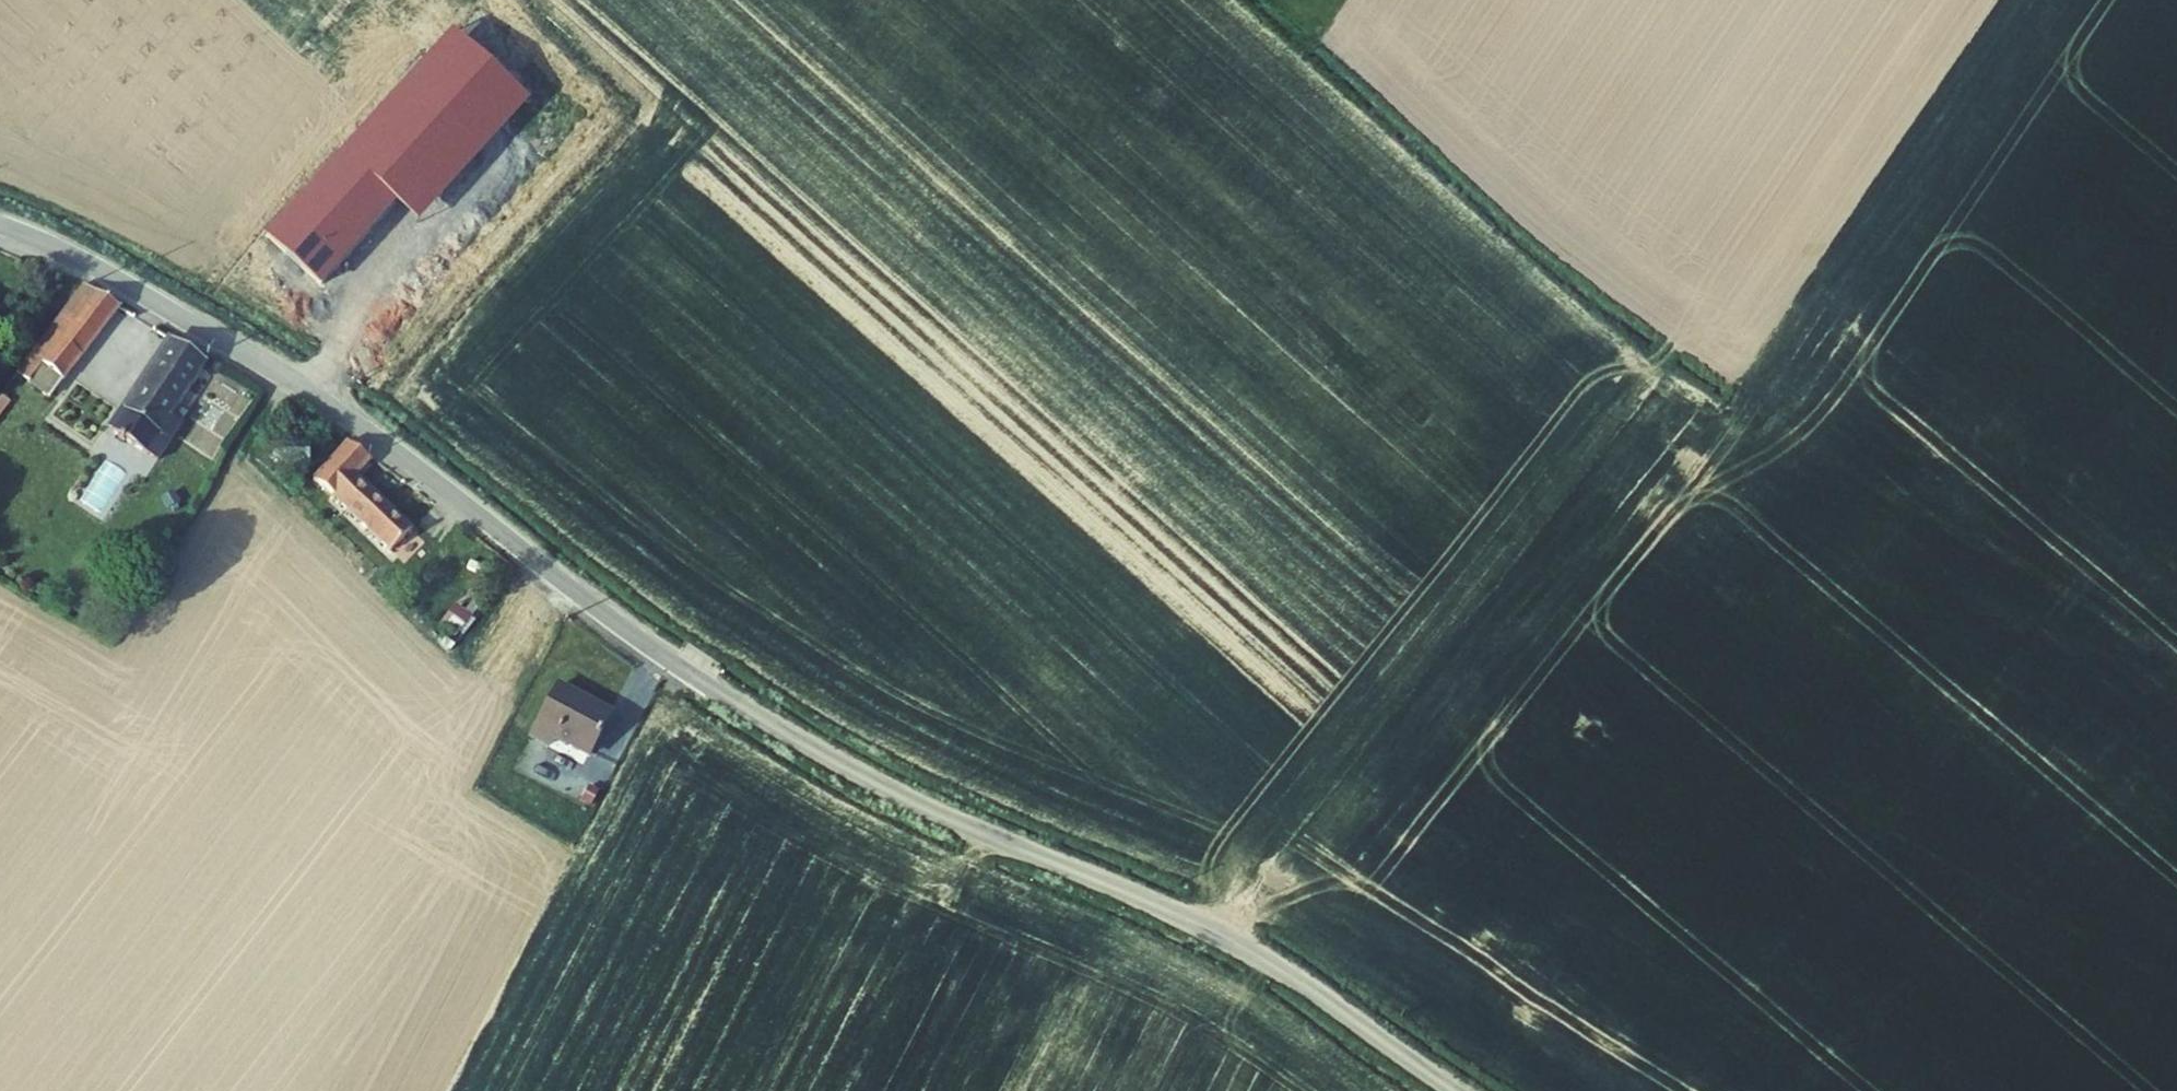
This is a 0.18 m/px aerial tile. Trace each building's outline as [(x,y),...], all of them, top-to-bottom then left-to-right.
[(83,293),(14,380),(48,405),(119,316),(83,293)] [(171,348),(112,434),(125,444),(122,448),(133,456),(136,452),(147,459),(157,446),(208,372),(171,348)] [(112,434),(109,438),(122,448),(125,444),(112,434)] [(147,459),(144,464),(157,473),(170,456),(157,446),(147,459)] [(144,464),(147,459),(136,452),(133,456),(144,464)] [(349,453),(308,493),(327,513),(333,509),(339,515),(332,522),(343,532),(350,525),(390,562),(411,540),(355,486),(370,470),(349,453)] [(463,631),(478,616),(461,601),(447,616),(463,631)] [(551,698),(524,748),(542,757),(548,747),(583,765),(605,726),(551,698)]
